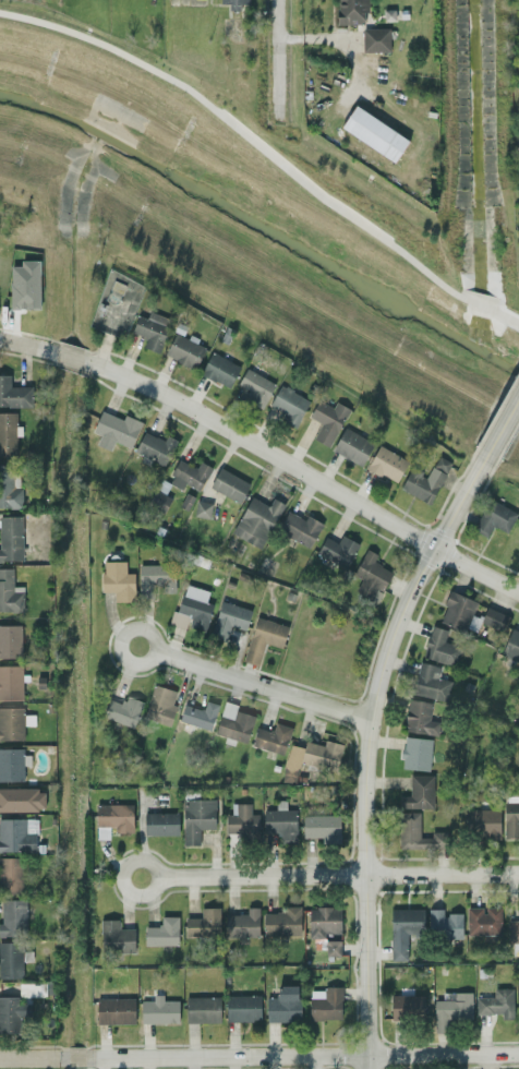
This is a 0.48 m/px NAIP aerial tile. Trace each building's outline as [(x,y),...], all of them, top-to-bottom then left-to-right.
[(219,3),(228,3),(228,9),(240,9),(240,3),(249,3),(249,0),(219,0),(219,3)] [(369,22),(367,0),(337,0),(338,23),(369,22)] [(362,51),(389,50),(389,27),(361,28),(362,51)] [(395,161),(408,139),(354,105),(340,127),(395,161)] [(39,260),(20,260),(20,265),(9,265),(10,309),(39,309),(39,260)] [(158,352),(171,319),(148,310),(146,317),(137,314),(131,332),(146,337),(143,346),(158,352)] [(195,343),(196,340),(176,331),(164,355),(194,369),(205,347),(195,343)] [(229,387),(240,365),(210,351),(200,373),(229,387)] [(237,384),(243,387),(239,395),(261,407),(275,383),(245,367),(237,384)] [(0,374),(0,406),(32,405),(31,385),(10,386),(10,374),(0,374)] [(266,410),(297,424),(309,398),(279,384),(266,410)] [(328,446),(349,408),(335,400),(331,407),(317,399),(309,416),(319,422),(312,437),(328,446)] [(142,421),(124,413),(122,418),(100,409),(92,431),(99,434),(96,444),(110,449),(113,441),(130,447),(142,421)] [(19,434),(17,411),(0,412),(0,455),(16,455),(15,434),(19,434)] [(331,452),(362,465),(373,440),(342,427),(331,452)] [(176,440),(166,434),(162,440),(144,430),(133,451),(162,466),(176,440)] [(366,467),(395,482),(408,460),(378,444),(366,467)] [(431,504),(450,461),(436,455),(426,476),(409,468),(399,489),(431,504)] [(183,483),(200,491),(210,466),(198,460),(196,467),(177,459),(167,482),(181,489),(183,483)] [(20,507),(21,464),(0,464),(0,507),(20,507)] [(208,488),(240,502),(250,481),(218,467),(208,488)] [(230,532),(260,548),(283,503),(271,497),(267,505),(250,495),(230,532)] [(506,532),(517,513),(490,499),(473,530),(486,537),(492,525),(506,532)] [(210,502),(195,501),(193,516),(209,517),(210,502)] [(322,523),(306,515),(303,519),(288,511),(278,530),(309,548),(322,523)] [(22,560),(21,515),(0,516),(0,560),(22,560)] [(358,542),(340,534),(337,541),(324,536),(316,554),(347,567),(358,542)] [(124,560),(100,561),(101,591),(113,591),(114,601),(134,600),(133,573),(125,573),(124,560)] [(137,598),(152,598),(153,588),(173,589),(174,565),(140,563),(137,598)] [(23,611),(23,586),(12,586),(13,567),(0,567),(0,611),(23,611)] [(208,590),(183,584),(171,624),(184,627),(186,623),(205,628),(212,603),(205,602),(208,590)] [(438,621),(464,630),(474,600),(449,590),(438,621)] [(251,609),(220,600),(209,635),(225,639),(229,625),(244,629),(251,609)] [(480,622),(500,630),(507,615),(485,605),(480,622)] [(242,660),(257,664),(264,642),(281,647),(288,625),(255,615),(242,660)] [(21,624),(0,625),(0,658),(21,657),(21,624)] [(446,629),(431,625),(422,656),(454,665),(460,646),(443,640),(446,629)] [(510,627),(499,656),(518,664),(518,631),(510,627)] [(451,681),(437,676),(440,666),(420,660),(411,692),(445,701),(451,681)] [(22,664),(0,664),(0,699),(22,698),(22,664)] [(176,690),(154,684),(143,718),(169,725),(176,704),(171,702),(176,690)] [(135,728),(144,700),(123,694),(114,721),(135,728)] [(178,720),(210,730),(218,704),(205,699),(202,709),(183,704),(178,720)] [(431,700),(407,699),(405,732),(438,733),(438,720),(430,720),(431,700)] [(236,710),(237,704),(224,700),(215,733),(246,742),(253,714),(236,710)] [(23,738),(23,724),(34,724),(34,713),(23,713),(23,706),(0,707),(0,739),(23,738)] [(282,754),(291,726),(274,721),(271,731),(256,726),(251,744),(282,754)] [(400,768),(430,770),(431,737),(402,736),(400,768)] [(287,744),(281,780),(294,782),(298,765),(337,770),(340,743),(324,740),(323,744),(304,741),(303,746),(287,744)] [(23,765),(29,765),(29,749),(0,749),(0,780),(23,780),(23,765)] [(433,774),(409,774),(409,795),(399,794),(398,807),(432,807),(433,774)] [(44,809),(44,788),(0,788),(0,810),(44,809)] [(183,844),(198,844),(198,828),(215,828),(214,798),(182,798),(183,844)] [(263,808),(263,832),(275,832),(275,841),(295,841),(297,808),(286,808),(286,800),(276,800),(276,808),(263,808)] [(250,803),(231,802),(230,814),(225,814),(225,833),(258,833),(258,813),(250,813),(250,803)] [(504,802),(503,838),(518,838),(518,802),(504,802)] [(132,804),(96,803),(95,838),(110,839),(110,831),(132,831),(132,804)] [(499,808),(468,807),(467,836),(498,837),(499,808)] [(178,812),(144,813),(144,834),(178,833),(178,812)] [(398,848),(448,848),(448,831),(431,831),(431,837),(419,837),(419,812),(398,812),(398,848)] [(339,842),(339,814),(302,815),(302,837),(321,837),(322,843),(339,842)] [(36,851),(37,818),(0,817),(0,851),(36,851)] [(0,856),(0,892),(22,892),(22,856),(0,856)] [(1,923),(0,923),(0,936),(25,935),(25,899),(0,899),(1,923)] [(300,905),(283,905),(283,911),(263,912),(263,936),(300,935),(300,905)] [(324,933),(340,933),(339,905),(307,906),(309,937),(324,937),(324,933)] [(219,908),(200,906),(200,917),(184,917),(184,935),(218,936),(219,908)] [(258,936),(257,906),(245,906),(245,913),(225,914),(225,937),(258,936)] [(467,934),(500,934),(500,906),(483,906),(467,906),(467,934)] [(422,908),(389,909),(390,960),(407,960),(406,935),(423,935),(422,908)] [(461,913),(443,913),(443,908),(427,909),(427,932),(439,930),(439,937),(461,937),(461,913)] [(177,945),(178,915),(160,915),(160,925),(145,925),(144,944),(177,945)] [(134,951),(133,927),(118,928),(118,918),(99,918),(100,951),(134,951)] [(507,920),(507,941),(518,942),(518,920),(507,920)] [(340,954),(339,939),(325,939),(326,956),(340,954)] [(22,961),(31,961),(31,950),(21,950),(22,941),(0,941),(0,977),(22,977),(22,961)] [(266,997),(265,1020),(298,1021),(299,985),(277,985),(276,997),(266,997)] [(341,987),(310,987),(309,1018),(341,1019),(341,987)] [(475,997),(475,1013),(500,1013),(500,1018),(512,1018),(512,987),(493,987),(493,996),(475,997)] [(471,992),(443,992),(443,999),(434,999),(435,1031),(450,1030),(450,1019),(471,1019),(471,992)] [(178,1000),(162,999),(162,994),(153,994),(152,1000),(141,999),(140,1022),(178,1023),(178,1000)] [(226,1020),(260,1020),(260,994),(225,995),(226,1020)] [(390,1018),(423,1019),(423,995),(390,994),(390,1018)] [(0,996),(0,1033),(20,1032),(20,1016),(31,1016),(31,1002),(19,1002),(19,995),(0,996)] [(219,1021),(219,996),(184,996),(185,1022),(219,1021)] [(97,1023),(134,1023),(134,997),(96,997),(97,1023)]
